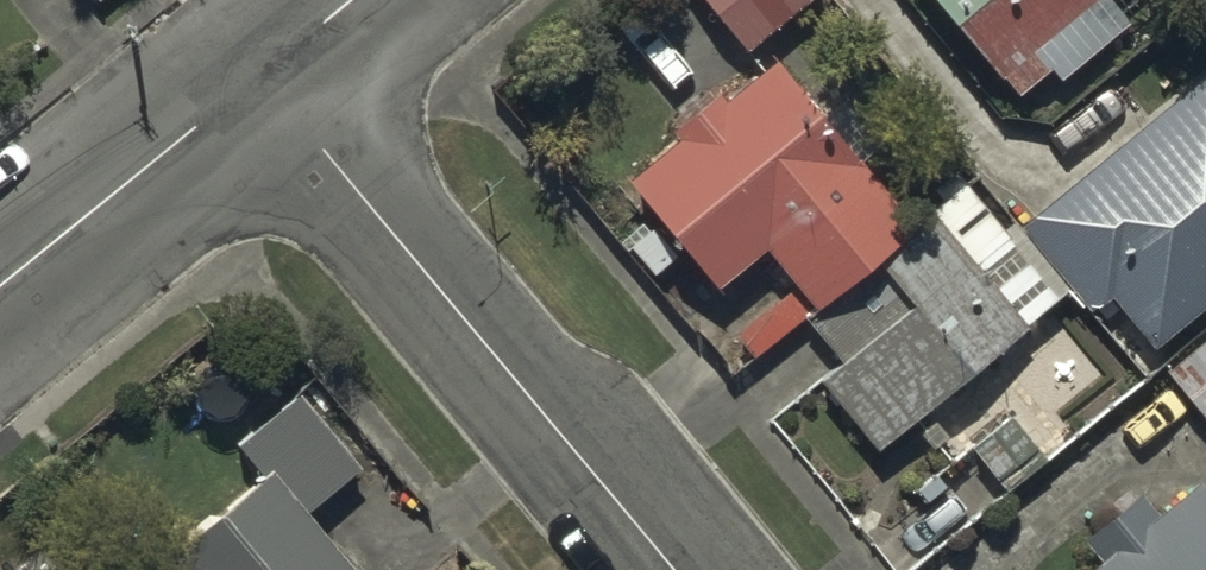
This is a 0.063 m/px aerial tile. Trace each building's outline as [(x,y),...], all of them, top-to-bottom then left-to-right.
[(805,0),(705,0),(745,49),(805,0)] [(1012,105),(1044,78),(1056,94),(1126,37),(1095,0),(925,0),(1012,105)] [(824,324),(923,239),(779,57),(729,99),(723,92),(673,134),(683,145),(633,188),(725,295),(768,258),(824,324)] [(1028,233),(1099,316),(1117,301),(1136,323),(1121,336),(1157,377),(1172,363),(1164,354),(1205,318),(1205,80),(1028,233)] [(923,239),(824,324),(809,337),(843,376),(822,394),(887,468),(1067,312),(968,200),(923,239)] [(1173,377),(1205,418),(1205,350),(1173,377)] [(190,569),(373,569),(307,492),(357,450),(295,377),(235,428),(257,454),(160,535),(190,569)] [(1201,484),(1157,521),(1137,498),(1082,545),(1095,560),(1083,569),(1205,569),(1205,489),(1201,484)]
